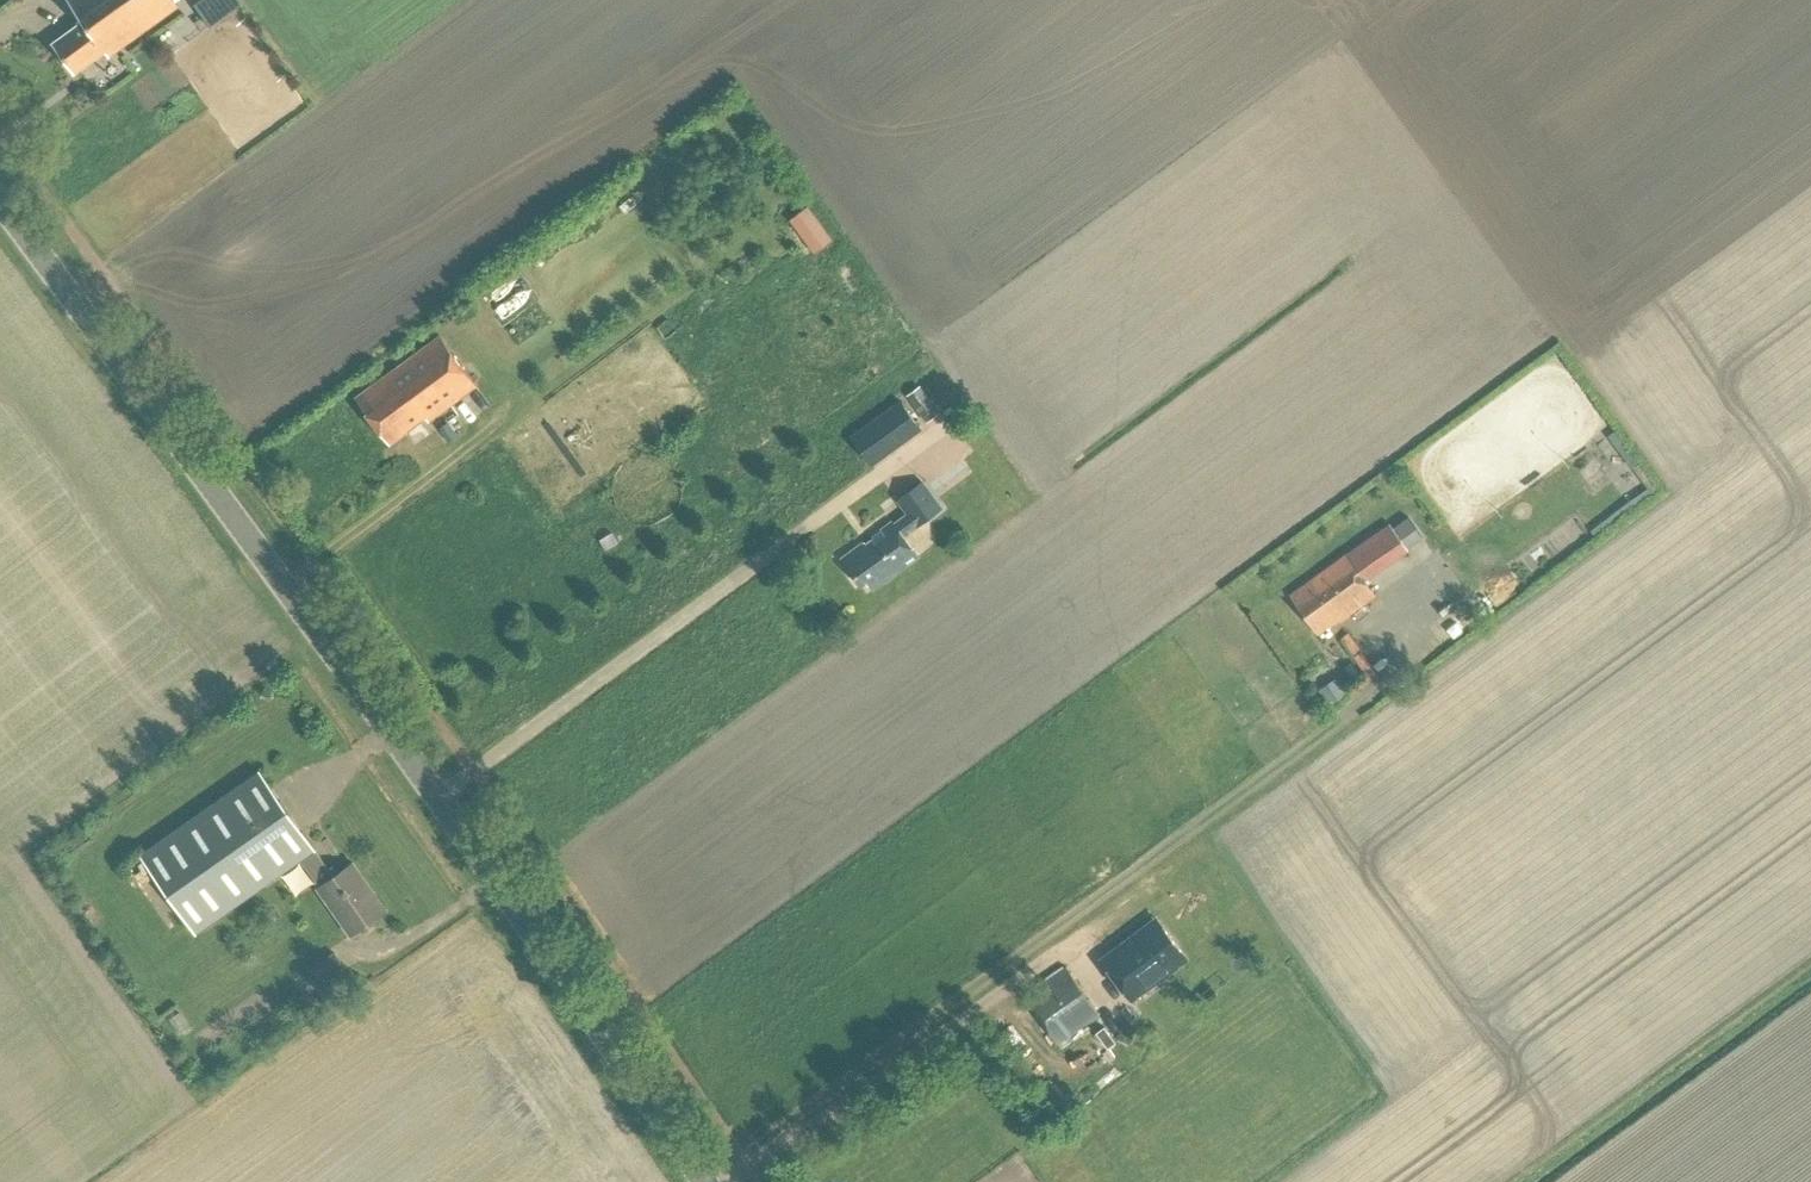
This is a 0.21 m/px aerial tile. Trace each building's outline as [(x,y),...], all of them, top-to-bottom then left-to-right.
[(53,42),(74,71),(104,50),(108,56),(178,4),(175,0),(69,0),(83,20),(53,42)] [(789,218),(814,253),(832,240),(807,205),(789,218)] [(478,385),(440,334),(356,396),(391,442),(426,416),(430,420),(478,385)] [(919,385),(907,394),(927,421),(939,412),(919,385)] [(902,400),(864,427),(884,454),(922,426),(902,400)] [(449,421),(440,428),(450,440),(459,434),(449,421)] [(891,516),(840,556),(859,582),(867,577),(874,587),(896,574),(894,572),(918,555),(903,535),(943,506),(925,482),(898,501),(906,512),(895,521),(891,516)] [(1345,553),(1289,593),(1317,632),(1338,617),(1339,619),(1374,594),(1364,580),(1408,549),(1389,522),(1345,553)] [(600,540),(606,550),(618,543),(612,533),(600,540)] [(1347,694),(1339,680),(1322,691),(1330,705),(1347,694)] [(387,907),(354,860),(334,873),(262,769),(140,853),(196,933),(301,860),(351,931),(387,907)] [(1102,958),(1128,992),(1155,973),(1159,978),(1188,956),(1163,924),(1157,929),(1149,919),(1124,939),(1125,940),(1102,958)] [(1057,1043),(1099,1015),(1065,964),(1023,992),(1057,1043)] [(1129,1044),(1138,1026),(1124,1020),(1115,1037),(1129,1044)]
